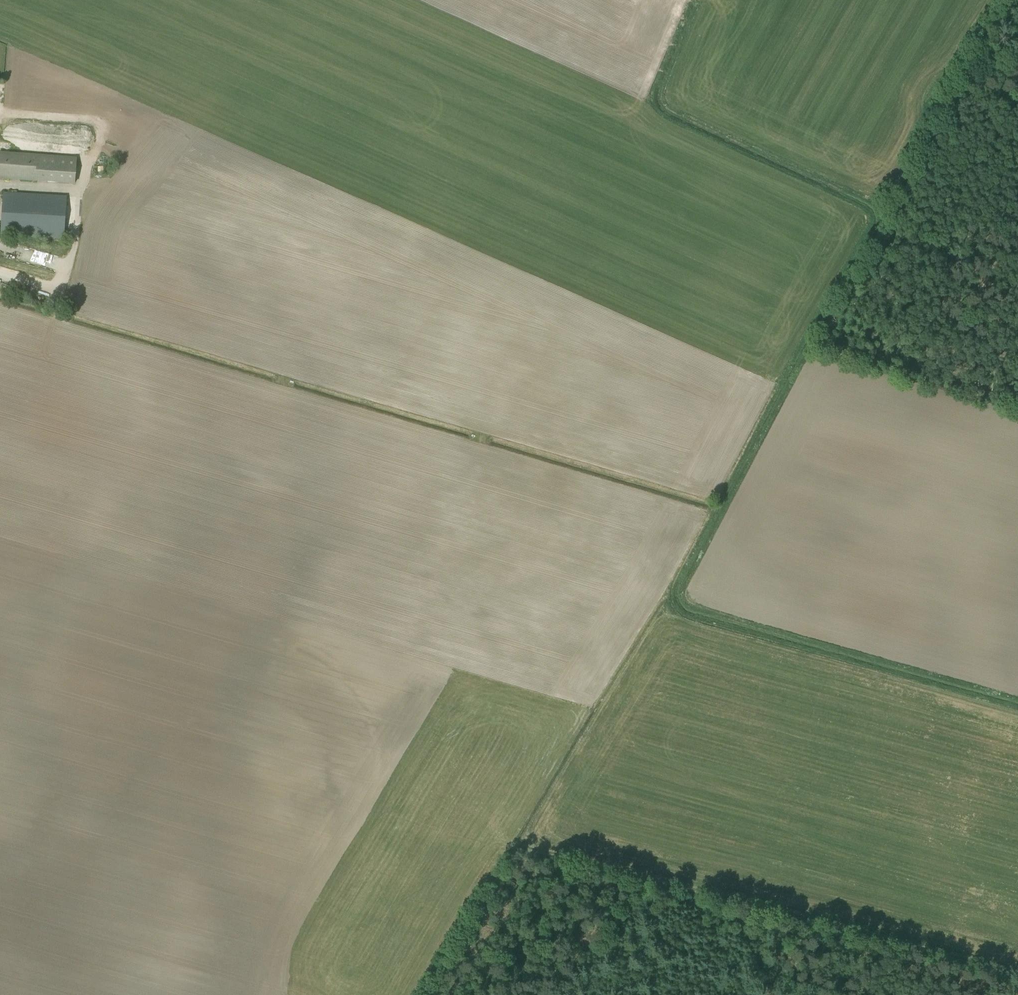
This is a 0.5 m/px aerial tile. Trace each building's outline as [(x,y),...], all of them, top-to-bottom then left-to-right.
[(1,119),(0,134),(0,143),(91,150),(93,126),(1,119)] [(0,151),(0,179),(36,182),(75,185),(77,157),(0,151)] [(1,235),(64,239),(67,196),(3,192),(1,235)]
